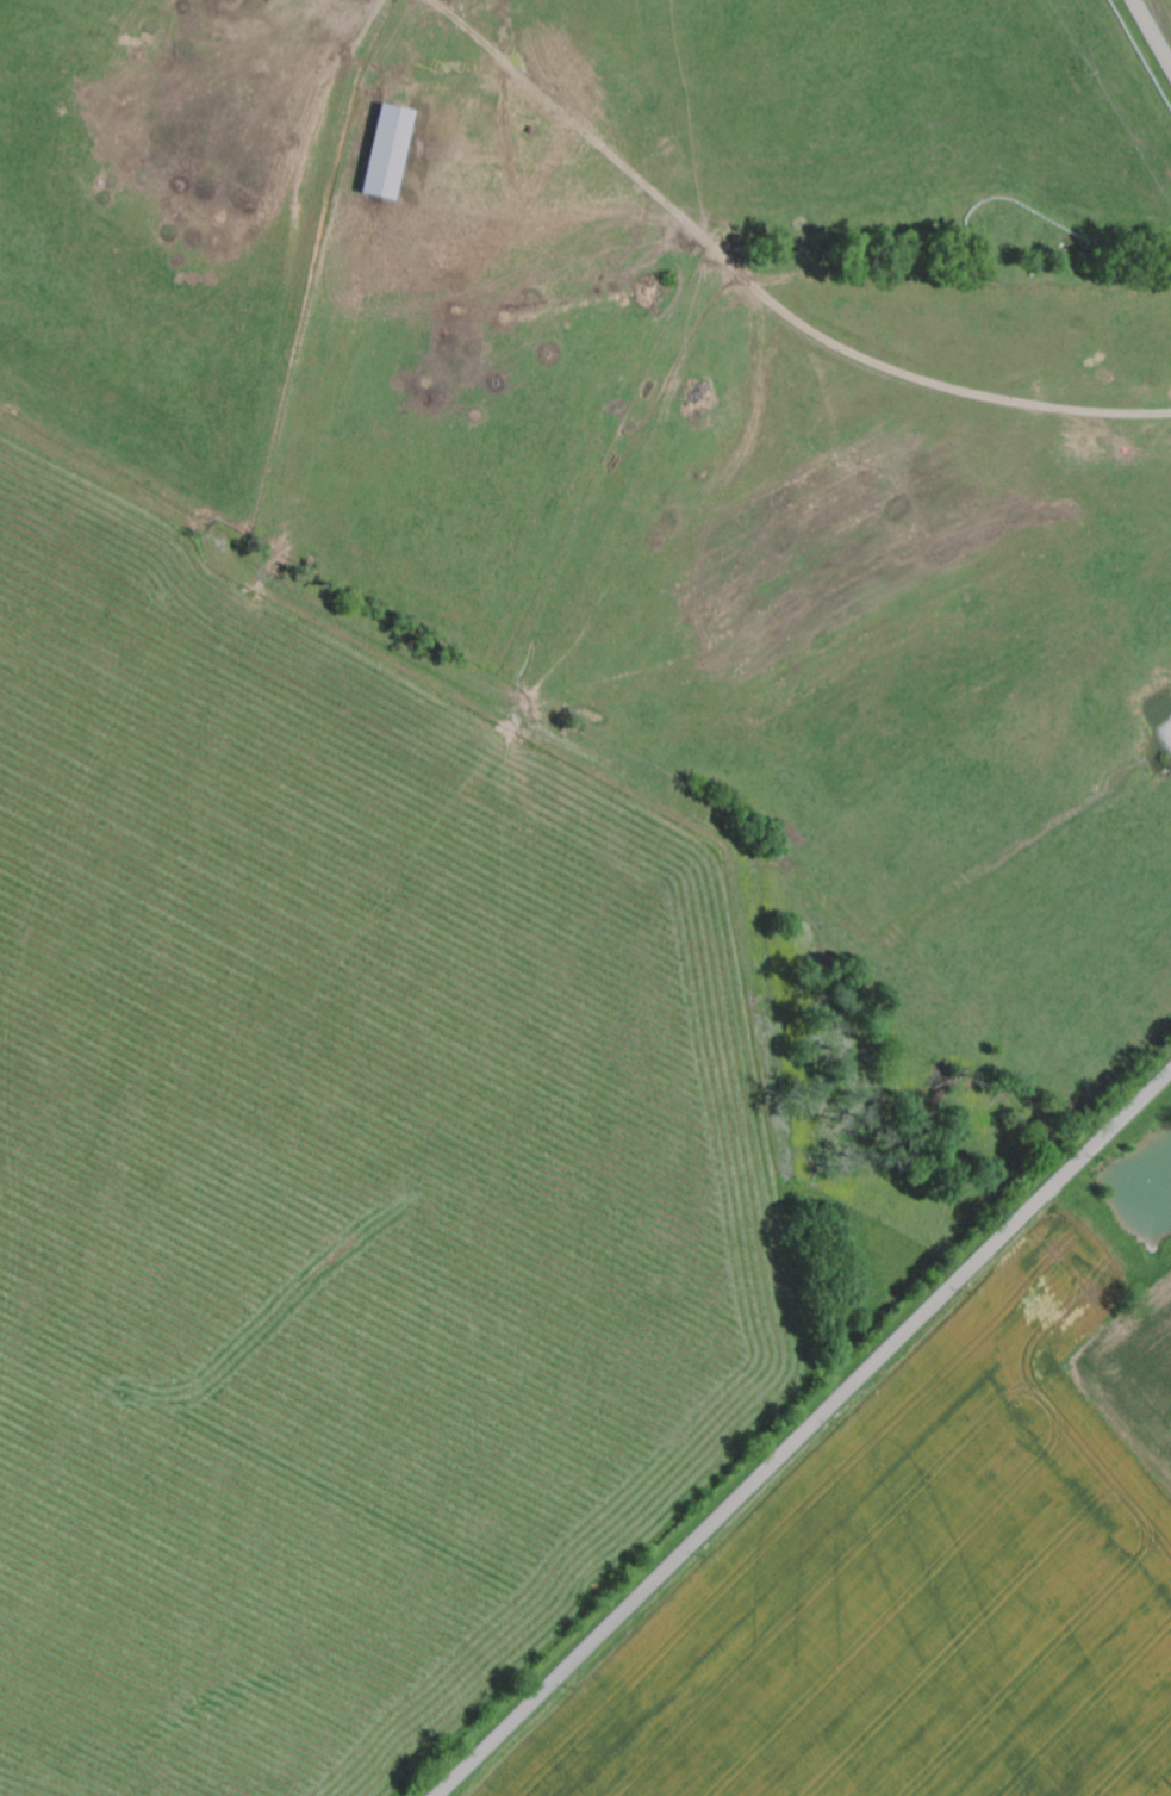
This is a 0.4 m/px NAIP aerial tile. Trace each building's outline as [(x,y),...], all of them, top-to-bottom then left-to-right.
[(362,195),(395,201),(413,111),(380,105),(362,195)]
